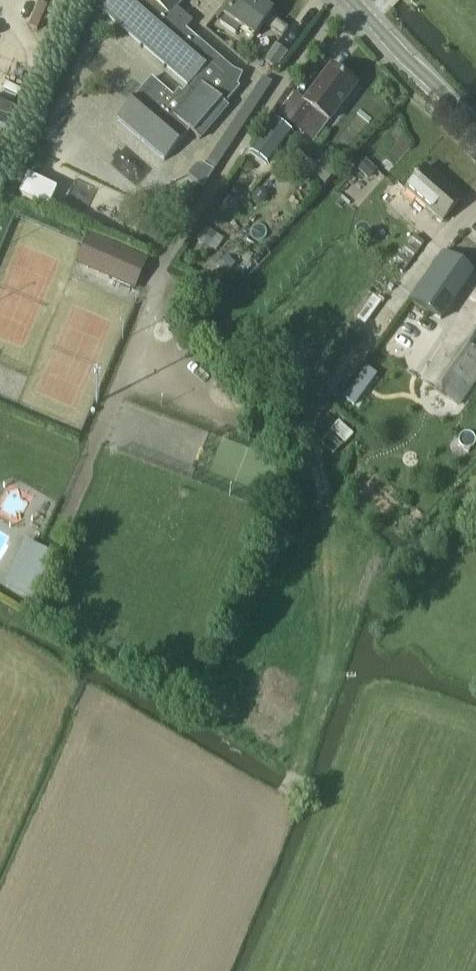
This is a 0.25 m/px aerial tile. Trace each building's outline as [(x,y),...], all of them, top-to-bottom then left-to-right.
[(183,0),(99,0),(93,7),(187,88),(177,100),(152,78),(117,120),(165,161),(190,132),(199,140),(228,107),(226,104),(240,88),(233,82),(237,74),(187,30),(193,23),(176,8),(183,0)] [(254,38),(264,25),(282,38),(289,29),(270,16),(273,12),(256,0),(237,0),(220,24),(236,35),(240,28),(254,38)] [(275,69),(287,53),(277,45),(265,62),(275,69)] [(294,95),(279,116),(301,133),(313,142),(329,122),(356,86),(332,68),(306,103),(294,95)] [(274,120),(250,152),(267,165),(270,167),(293,135),(290,133),(274,120)] [(366,163),(358,172),(368,182),(377,173),(366,163)] [(203,189),(213,173),(202,165),(196,166),(188,176),(203,189)] [(315,176),(325,185),(335,173),(326,165),(315,176)] [(426,167),(406,190),(443,222),(462,199),(426,167)] [(57,190),(27,176),(19,194),(48,209),(57,190)] [(134,289),(147,260),(89,235),(76,264),(134,289)] [(445,253),(410,302),(429,313),(435,302),(447,311),(474,273),(445,253)] [(422,382),(458,406),(475,379),(475,292),(463,312),(438,358),(422,382)] [(378,375),(367,367),(344,399),(355,407),(378,375)] [(334,455),(353,436),(340,422),(320,442),(334,455)] [(24,541),(3,587),(32,600),(52,554),(24,541)]
